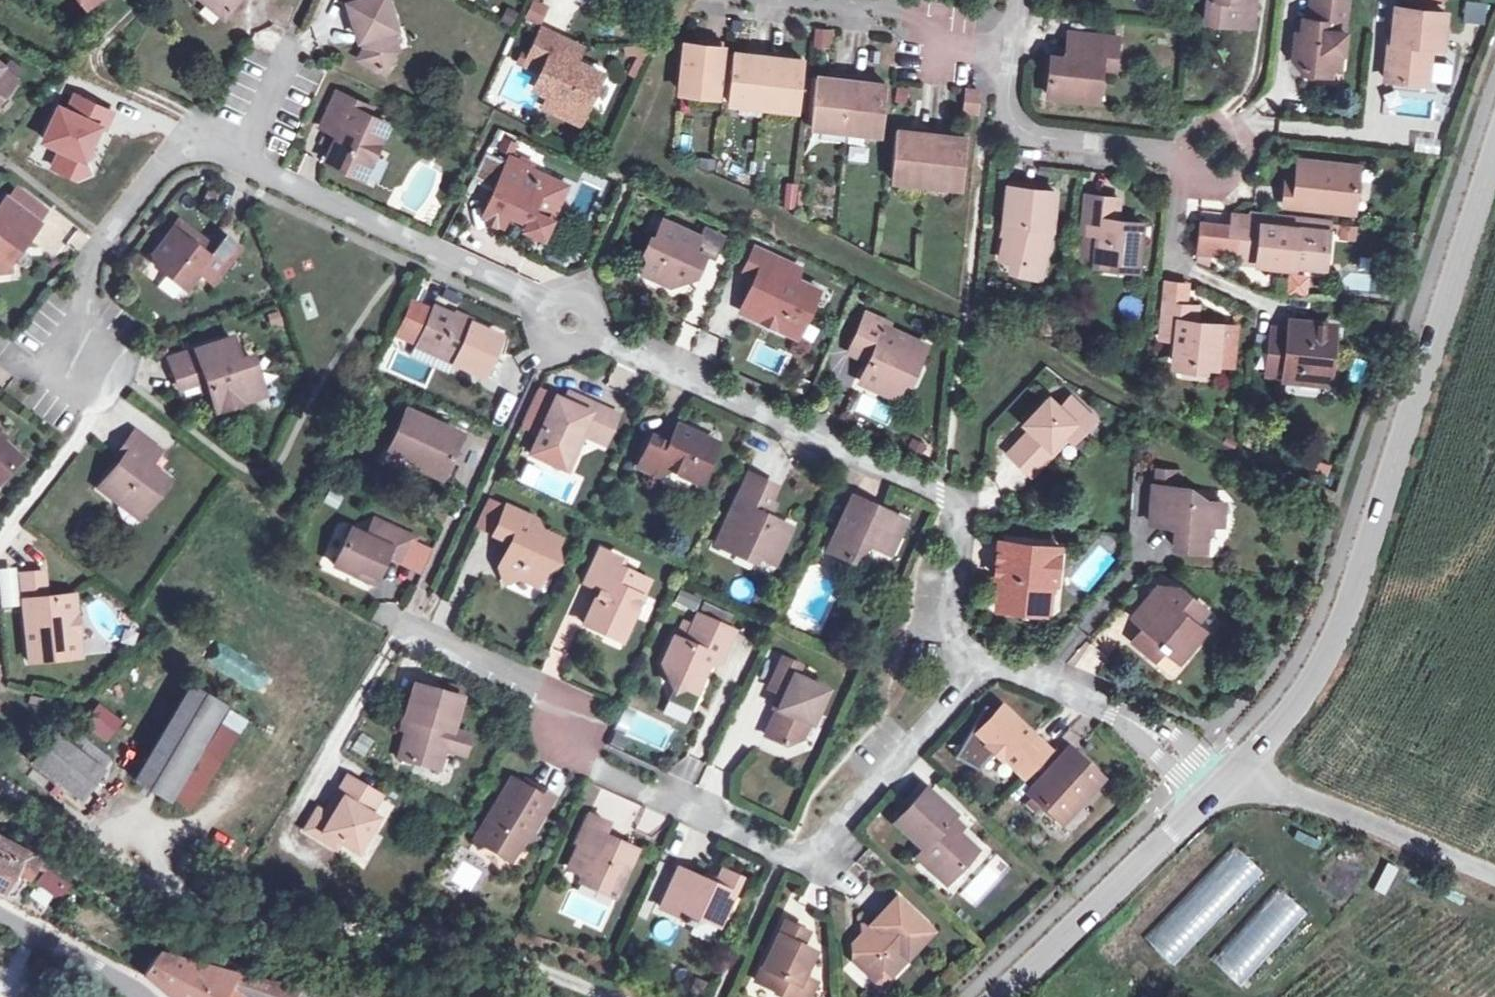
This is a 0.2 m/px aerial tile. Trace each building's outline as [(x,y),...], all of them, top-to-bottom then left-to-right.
[(222,17),(236,0),(202,0),(222,17)] [(385,32),(393,30),(385,0),(343,0),(349,24),(354,25),(361,48),(355,58),(381,71),(390,53),(385,32)] [(542,23),(549,5),(537,0),(531,0),(525,16),(542,23)] [(1244,25),(1247,0),(1208,0),(1206,20),(1244,25)] [(1244,25),(1251,26),(1254,0),(1247,0),(1244,25)] [(1332,68),(1334,49),(1342,50),(1345,30),(1341,29),(1344,0),(1309,0),(1307,17),(1301,17),(1299,39),(1293,39),(1291,57),(1300,68),(1331,71),(1332,68)] [(1462,22),(1484,25),(1487,3),(1468,0),(1465,0),(1462,22)] [(1403,26),(1405,8),(1396,7),(1394,25),(1403,26)] [(1444,12),(1405,8),(1403,26),(1394,25),(1393,40),(1389,40),(1385,77),(1425,82),(1429,44),(1433,45),(1434,24),(1444,25),(1444,12)] [(1441,46),(1444,25),(1434,24),(1433,45),(1441,46)] [(573,60),(563,55),(569,41),(541,28),(529,56),(521,53),(517,62),(524,66),(525,65),(541,72),(534,88),(548,94),(566,103),(568,97),(585,105),(601,73),(573,60)] [(831,48),(833,30),(815,28),(814,47),(831,48)] [(1047,94),(1088,98),(1090,74),(1100,75),(1101,65),(1114,67),(1118,36),(1072,32),(1071,57),(1050,55),(1047,94)] [(684,43),(679,90),(716,94),(721,42),(705,40),(705,46),(684,43)] [(580,46),(569,41),(563,55),(573,60),(580,46)] [(1334,49),(1332,68),(1341,68),(1342,50),(1334,49)] [(727,102),(763,106),(768,52),(753,50),(753,55),(732,53),(727,102)] [(783,53),(768,52),(763,106),(798,110),(803,61),(782,58),(783,53)] [(18,69),(7,60),(0,69),(12,77),(18,69)] [(14,79),(12,77),(0,69),(0,96),(14,79)] [(810,125),(846,129),(851,75),(835,74),(835,79),(814,76),(810,125)] [(1098,98),(1100,75),(1090,74),(1088,98),(1098,98)] [(867,77),(851,75),(846,129),(881,132),(885,83),(866,82),(867,77)] [(964,88),(962,115),(978,116),(980,89),(964,88)] [(385,126),(365,117),(368,110),(333,94),(319,122),(338,131),(324,160),(359,177),(385,126)] [(578,122),(585,105),(568,97),(566,103),(548,94),(519,106),(578,122)] [(889,179),(926,182),(931,129),(915,127),(915,133),(894,130),(889,179)] [(946,131),(931,129),(926,182),(962,186),(966,137),(945,136),(946,131)] [(485,152),(474,177),(490,184),(501,158),(485,152)] [(507,211),(528,220),(532,210),(551,219),(566,185),(509,158),(484,213),(503,221),(507,211)] [(1292,187),(1281,186),(1279,203),(1317,207),(1325,199),(1349,202),(1354,164),(1295,158),(1293,172),(1292,187)] [(1282,170),(1281,186),(1292,187),(1293,172),(1282,170)] [(1008,181),(1007,186),(1036,189),(1037,184),(1008,181)] [(786,183),(784,206),(795,207),(798,185),(786,183)] [(1036,189),(1007,186),(1002,232),(1006,233),(999,257),(1018,262),(1032,265),(1036,248),(1045,250),(1051,226),(1055,191),(1036,189)] [(1116,219),(1117,198),(1085,194),(1081,230),(1097,232),(1094,259),(1136,264),(1140,221),(1116,219)] [(1348,211),(1349,202),(1325,199),(1317,207),(1348,211)] [(5,257),(16,243),(20,247),(37,226),(5,200),(0,206),(0,274),(7,273),(5,257)] [(544,235),(551,219),(532,210),(528,220),(524,226),(544,235)] [(1196,250),(1231,254),(1234,227),(1250,229),(1252,212),(1232,210),(1230,227),(1199,223),(1196,250)] [(1250,229),(1261,230),(1263,213),(1252,212),(1250,229)] [(1319,219),(1263,213),(1261,230),(1250,229),(1234,227),(1231,254),(1237,254),(1236,262),(1257,264),(1258,260),(1324,267),(1328,230),(1318,229),(1319,219)] [(1318,229),(1328,230),(1329,220),(1319,219),(1318,229)] [(703,253),(693,248),(698,236),(663,220),(655,238),(651,236),(644,252),(647,258),(642,270),(669,282),(695,272),(703,253)] [(232,248),(227,244),(218,238),(211,248),(175,221),(150,255),(163,267),(158,274),(181,291),(193,274),(207,284),(232,248)] [(749,258),(762,264),(768,250),(755,245),(749,258)] [(1038,277),(1045,250),(1036,248),(1032,265),(1018,262),(1016,271),(1038,277)] [(741,309),(779,328),(786,314),(802,321),(817,288),(792,276),(797,264),(768,250),(762,264),(741,309)] [(1163,303),(1182,305),(1184,284),(1165,282),(1163,303)] [(1163,303),(1161,322),(1159,337),(1175,338),(1172,362),(1214,366),(1217,342),(1233,344),(1235,330),(1218,328),(1194,325),(1180,324),(1182,305),(1163,303)] [(433,306),(419,337),(456,353),(453,360),(483,374),(500,336),(433,306)] [(786,314),(779,328),(795,335),(802,321),(786,314)] [(924,346),(885,328),(886,324),(865,314),(849,351),(869,360),(860,380),(893,396),(909,361),(916,364),(924,346)] [(1289,334),(1273,332),(1269,372),(1285,374),(1285,377),(1320,381),(1323,347),(1329,347),(1331,327),(1291,322),(1289,334)] [(416,343),(453,360),(456,353),(419,337),(416,343)] [(177,389),(193,384),(201,382),(204,393),(211,413),(252,399),(245,375),(248,372),(242,358),(233,361),(226,339),(168,359),(177,389)] [(1233,344),(1217,342),(1215,363),(1231,365),(1233,344)] [(201,382),(193,384),(196,395),(204,393),(201,382)] [(563,401),(569,404),(573,394),(567,392),(563,401)] [(853,413),(888,425),(895,405),(860,393),(853,413)] [(604,408),(573,394),(569,404),(563,401),(553,397),(529,451),(561,466),(577,430),(582,432),(592,436),(604,408)] [(1062,433),(1069,426),(1077,435),(1092,420),(1069,397),(1059,408),(1048,397),(1024,422),(1031,429),(1008,452),(1030,474),(1053,450),(1049,446),(1062,433)] [(615,413),(604,408),(592,436),(603,441),(615,413)] [(445,460),(451,463),(463,437),(404,409),(386,448),(413,459),(411,464),(438,477),(445,460)] [(715,443),(675,424),(667,443),(650,435),(637,465),(655,474),(659,464),(698,481),(715,443)] [(1071,442),(1077,435),(1069,426),(1062,433),(1071,442)] [(582,432),(577,430),(561,466),(565,467),(582,432)] [(131,433),(119,448),(125,453),(117,463),(95,489),(116,507),(124,497),(139,510),(164,481),(146,466),(156,454),(131,433)] [(15,463),(0,448),(0,479),(15,463)] [(111,458),(117,463),(125,453),(119,448),(111,458)] [(444,479),(451,463),(445,460),(438,477),(444,479)] [(1189,487),(1178,486),(1179,471),(1158,469),(1157,485),(1153,485),(1150,522),(1175,524),(1173,546),(1203,549),(1206,522),(1221,523),(1222,503),(1189,499),(1189,487)] [(767,518),(759,515),(765,501),(771,487),(747,476),(716,543),(734,552),(736,546),(772,562),(787,527),(767,518)] [(867,543),(888,553),(902,520),(850,496),(826,550),(848,560),(850,555),(867,543)] [(131,520),(139,510),(124,497),(116,507),(131,520)] [(765,501),(759,515),(767,518),(773,504),(765,501)] [(493,537),(505,508),(489,502),(476,528),(493,537)] [(559,542),(533,531),(536,522),(505,508),(493,537),(510,544),(499,568),(505,585),(522,578),(540,586),(559,542)] [(356,565),(375,574),(384,555),(400,562),(412,537),(372,519),(365,536),(349,528),(334,562),(353,572),(356,565)] [(999,539),(998,548),(1027,551),(1028,543),(999,539)] [(1027,551),(998,548),(995,577),(1002,578),(1000,595),(1007,604),(1036,606),(1045,598),(1047,583),(1054,584),(1058,546),(1028,543),(1027,551)] [(605,625),(622,633),(645,581),(615,567),(618,559),(598,550),(583,582),(598,588),(581,623),(602,632),(605,625)] [(372,580),(375,574),(356,565),(353,572),(372,580)] [(63,640),(76,638),(71,597),(38,601),(37,595),(41,588),(39,573),(20,575),(31,663),(66,658),(63,640)] [(1157,586),(1138,609),(1150,619),(1144,626),(1132,640),(1149,654),(1156,645),(1162,649),(1166,644),(1181,656),(1202,630),(1194,623),(1205,609),(1179,588),(1157,586)] [(680,591),(676,603),(696,610),(700,598),(680,591)] [(1044,614),(1045,598),(1036,606),(1007,604),(1000,595),(999,609),(1044,614)] [(1144,626),(1150,619),(1138,609),(1131,616),(1144,626)] [(696,614),(691,627),(725,643),(731,630),(696,614)] [(618,640),(622,633),(605,625),(602,632),(618,640)] [(718,660),(725,643),(691,627),(684,643),(672,638),(661,663),(671,690),(682,686),(694,692),(709,657),(718,660)] [(78,656),(76,638),(63,640),(66,658),(78,656)] [(1176,661),(1181,656),(1166,644),(1162,649),(1176,661)] [(1154,658),(1162,649),(1156,645),(1149,654),(1154,658)] [(825,686),(793,673),(798,662),(777,653),(763,684),(778,690),(760,731),(779,739),(799,733),(811,706),(816,708),(825,686)] [(1166,655),(1155,665),(1170,680),(1180,670),(1166,655)] [(447,729),(450,729),(458,696),(413,683),(403,716),(407,717),(397,755),(437,765),(441,749),(447,729)] [(133,780),(167,800),(220,707),(186,687),(133,780)] [(80,725),(103,745),(123,722),(100,702),(80,725)] [(997,762),(1002,758),(1023,777),(1048,750),(998,704),(973,731),(985,743),(981,747),(997,762)] [(450,729),(447,729),(441,749),(461,754),(466,734),(450,729)] [(30,764),(75,798),(96,769),(51,735),(30,764)] [(83,739),(76,748),(104,769),(111,760),(83,739)] [(1026,792),(1057,820),(1077,798),(1082,802),(1103,779),(1067,746),(1026,792)] [(347,777),(336,795),(343,799),(331,818),(325,814),(317,810),(305,830),(320,838),(323,831),(339,841),(356,851),(376,817),(369,813),(379,796),(347,777)] [(552,797),(537,789),(534,794),(521,787),(510,780),(474,840),(509,861),(520,842),(532,840),(531,832),(552,797)] [(521,787),(534,794),(537,789),(524,780),(521,787)] [(921,848),(932,858),(926,865),(943,881),(973,848),(953,829),(944,821),(951,813),(924,787),(892,821),(921,848)] [(343,799),(336,795),(325,814),(331,818),(343,799)] [(1062,825),(1082,802),(1077,798),(1057,820),(1062,825)] [(960,821),(951,813),(944,821),(953,829),(960,821)] [(582,873),(617,888),(634,849),(601,834),(606,823),(588,814),(576,840),(579,842),(567,867),(582,873)] [(339,841),(323,831),(320,838),(335,847),(339,841)] [(36,861),(0,840),(0,891),(1,892),(4,888),(11,892),(16,884),(21,887),(36,861)] [(1263,873),(1231,844),(1143,939),(1173,966),(1263,873)] [(915,855),(926,865),(932,858),(921,848),(915,855)] [(1361,875),(1337,861),(1326,881),(1335,890),(1346,898),(1361,875)] [(1384,896),(1398,869),(1386,863),(1372,890),(1384,896)] [(720,870),(715,881),(708,882),(678,868),(660,907),(682,916),(681,920),(691,924),(692,920),(701,917),(716,924),(736,878),(720,870)] [(65,885),(47,870),(39,879),(58,894),(65,885)] [(612,897),(617,888),(582,873),(578,881),(612,897)] [(1306,914),(1277,885),(1210,961),(1238,987),(1306,914)] [(855,961),(877,981),(902,953),(909,959),(932,932),(895,899),(853,945),(855,961)] [(798,949),(805,933),(783,924),(757,985),(776,992),(774,996),(776,996),(811,996),(816,986),(803,980),(813,956),(798,949)] [(902,953),(877,981),(883,987),(909,959),(902,953)] [(142,974),(155,983),(164,991),(172,996),(290,996),(292,993),(301,996),(362,996),(367,986),(339,982),(333,981),(301,980),(296,987),(254,980),(236,977),(155,954),(142,974)]
